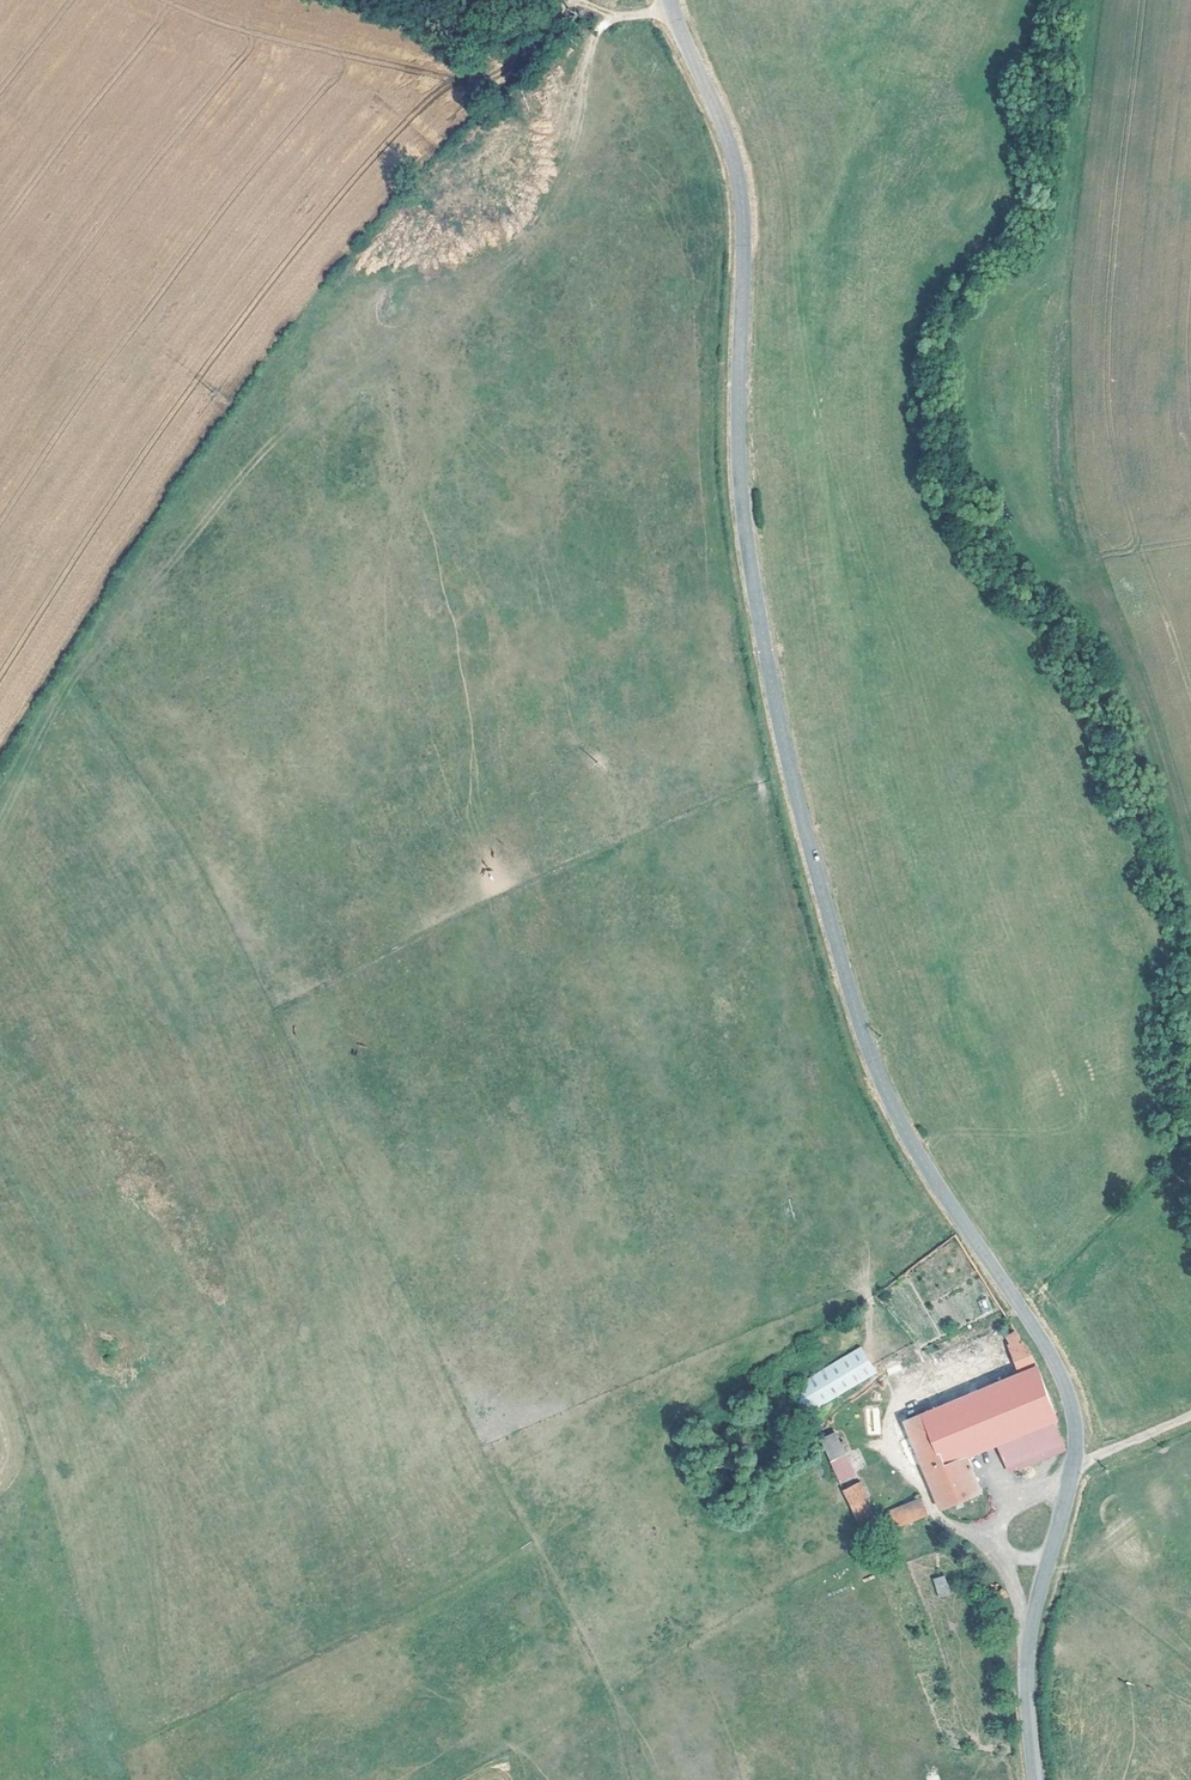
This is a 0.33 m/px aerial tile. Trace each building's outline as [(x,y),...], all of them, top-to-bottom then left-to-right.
[(1013,1377),(1031,1370),(1011,1334),(998,1339),(1013,1377)] [(796,1384),(809,1411),(876,1372),(861,1347),(796,1384)] [(906,1421),(925,1468),(967,1454),(985,1447),(998,1442),(1057,1418),(1031,1370),(1013,1377),(906,1421)] [(808,1412),(809,1411),(796,1384),(793,1386),(808,1412)] [(879,1407),(866,1407),(867,1432),(880,1431),(879,1407)] [(1057,1418),(998,1442),(1006,1463),(1062,1440),(1057,1418)] [(830,1458),(841,1453),(844,1452),(835,1429),(820,1436),(830,1458)] [(851,1477),(841,1453),(830,1458),(841,1482),(851,1477)] [(981,1494),(977,1483),(967,1454),(925,1468),(942,1508),(952,1505),(981,1494)] [(868,1540),(882,1533),(866,1496),(868,1495),(861,1480),(844,1488),(868,1540)] [(890,1530),(925,1516),(919,1500),(884,1515),(890,1530)] [(949,1571),(935,1574),(939,1594),(953,1591),(949,1571)]
